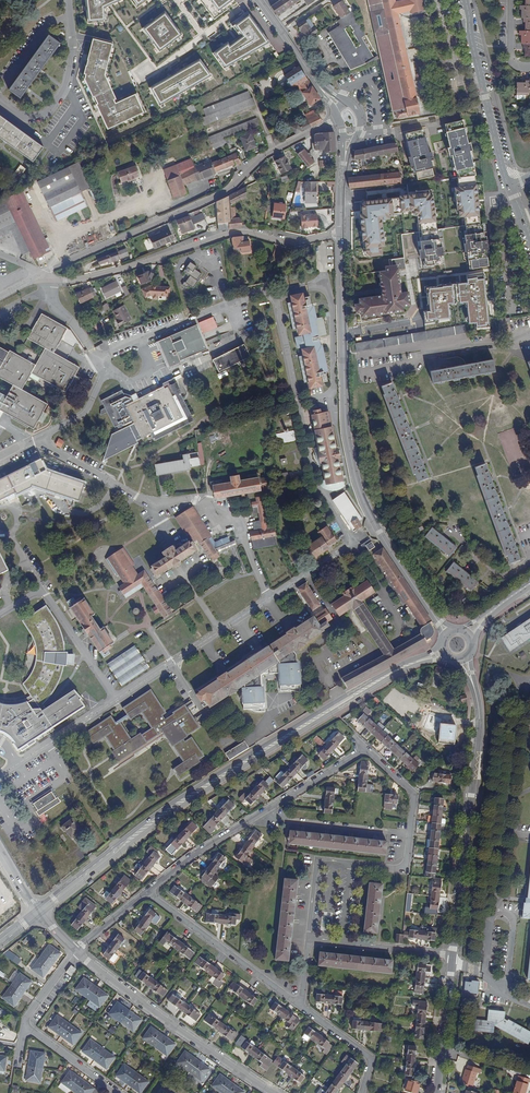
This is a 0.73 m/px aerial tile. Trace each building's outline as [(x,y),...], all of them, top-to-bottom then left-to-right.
[(86,22),(106,20),(105,7),(110,5),(121,0),(85,0),(86,22)] [(234,0),(201,0),(215,20),(236,4),(234,0)] [(271,6),(277,15),(299,0),(280,0),(278,1),(276,3),(271,6)] [(341,18),(350,12),(343,0),(342,0),(333,6),(341,18)] [(396,111),(397,118),(420,113),(398,13),(395,1),(394,0),(367,0),(392,112),(396,111)] [(398,13),(410,11),(409,9),(408,9),(407,2),(408,1),(408,0),(401,0),(395,1),(398,13)] [(408,1),(407,2),(408,9),(409,9),(410,11),(411,13),(425,10),(423,0),(408,0),(408,1)] [(525,5),(519,5),(519,9),(521,9),(521,12),(521,18),(523,18),(523,22),(525,22),(525,25),(525,31),(519,31),(519,35),(521,35),(521,39),(521,43),(523,43),(523,48),(525,48),(525,52),(525,56),(529,56),(529,0),(525,0),(525,5)] [(329,33),(351,70),(378,58),(377,56),(373,57),(362,38),(365,36),(356,18),(358,17),(354,10),(350,12),(341,18),(330,25),(333,31),(329,33)] [(172,22),(165,12),(144,27),(161,51),(182,35),(172,22)] [(266,44),(248,18),(233,28),(242,40),(239,41),(228,49),(226,47),(213,56),(223,70),(266,44)] [(305,20),(297,26),(300,30),(301,30),(304,35),(307,39),(318,32),(315,28),(311,30),(308,25),(306,21),(305,20)] [(49,35),(9,89),(20,98),(27,89),(40,70),(60,44),(49,35)] [(113,41),(93,37),(93,39),(85,79),(109,131),(145,114),(138,96),(118,104),(104,76),(113,41)] [(211,79),(200,60),(174,74),(151,87),(162,106),(211,79)] [(294,69),(284,75),(286,78),(287,80),(285,81),(279,85),(283,92),(288,90),(292,88),(297,85),(307,79),(300,69),(298,66),(296,67),(292,67),(294,69)] [(307,79),(297,85),(310,105),(320,99),(307,79)] [(516,83),(516,92),(516,96),(525,96),(525,92),(529,92),(529,88),(529,79),(529,81),(525,81),(525,83),(521,83),(516,83)] [(201,118),(203,125),(255,104),(252,97),(251,98),(248,91),(203,109),(206,116),(201,118)] [(184,109),(187,114),(195,110),(192,105),(184,109)] [(322,121),(318,115),(314,109),(305,114),(307,118),(301,121),(305,130),(322,121)] [(34,159),(43,147),(0,116),(0,134),(34,159)] [(227,144),(225,139),(259,125),(256,118),(208,137),(213,149),(227,144)] [(451,155),(455,170),(456,170),(458,177),(475,175),(479,175),(478,172),(474,173),(473,166),(474,166),(470,150),(472,149),(470,141),(468,142),(464,127),(463,127),(461,120),(445,124),(447,131),(446,131),(449,147),(447,147),(449,155),(451,155)] [(292,127),(295,135),(302,131),(298,124),(292,127)] [(422,129),(407,133),(409,141),(407,142),(411,157),(409,157),(412,168),(414,168),(415,172),(416,171),(418,179),(428,177),(429,179),(434,178),(433,175),(434,175),(432,167),(433,167),(431,159),(433,159),(432,151),(429,152),(425,136),(424,136),(422,129)] [(279,130),(271,134),(275,145),(284,141),(279,130)] [(317,133),(314,135),(314,142),(312,143),(312,149),(324,149),(325,152),(335,151),(334,132),(317,133)] [(241,137),(246,150),(256,146),(250,133),(241,137)] [(396,143),(394,144),(355,151),(354,160),(360,159),(361,165),(366,164),(365,158),(397,152),(396,143)] [(297,154),(305,164),(307,167),(314,162),(304,149),(297,154)] [(235,164),(235,165),(241,162),(240,159),(238,155),(237,153),(231,155),(235,164)] [(193,167),(191,168),(196,179),(201,178),(209,174),(210,176),(216,174),(215,172),(235,164),(231,155),(217,161),(217,160),(215,160),(215,162),(211,163),(210,161),(193,167)] [(275,161),(282,173),(290,168),(284,156),(275,161)] [(191,168),(188,160),(175,165),(179,175),(183,184),(196,179),(191,168)] [(49,207),(50,206),(79,192),(90,187),(78,163),(38,182),(49,207)] [(20,165),(14,173),(20,178),(26,169),(20,165)] [(175,165),(163,170),(167,180),(179,175),(175,165)] [(118,172),(121,182),(127,180),(127,182),(135,179),(135,177),(139,176),(136,166),(118,172)] [(349,188),(401,182),(400,172),(351,178),(349,178),(349,188)] [(179,175),(167,180),(175,199),(187,194),(183,184),(179,175)] [(478,206),(475,175),(458,177),(459,187),(455,187),(455,192),(456,192),(457,209),(459,209),(459,216),(464,216),(465,226),(480,224),(478,210),(478,206)] [(316,203),(316,182),(305,182),(305,202),(316,203)] [(246,187),(238,191),(230,195),(230,196),(230,206),(246,198),(246,187)] [(5,199),(16,222),(28,246),(44,238),(22,191),(5,199)] [(79,192),(50,206),(57,221),(86,207),(79,192)] [(421,232),(436,230),(436,220),(435,220),(434,198),(431,198),(431,193),(417,194),(418,196),(402,197),(402,199),(380,201),(380,200),(363,201),(364,214),(361,214),(361,219),(362,218),(363,223),(361,223),(363,248),(365,248),(365,253),(369,256),(381,255),(381,247),(384,247),(384,242),(383,242),(382,224),(381,220),(390,220),(390,217),(394,217),(394,215),(403,214),(403,213),(416,212),(416,218),(418,217),(419,225),(421,225),(421,232)] [(230,219),(228,196),(217,202),(218,223),(230,222),(230,219)] [(16,222),(15,222),(4,199),(0,201),(0,237),(12,232),(22,254),(30,251),(28,246),(16,222)] [(274,203),(272,217),(283,219),(286,205),(274,203)] [(203,212),(190,218),(193,224),(205,219),(203,212)] [(300,215),(301,229),(307,228),(307,227),(307,226),(311,226),(311,227),(318,226),(317,214),(300,215)] [(177,221),(182,234),(195,229),(193,224),(190,218),(189,216),(177,221)] [(239,228),(242,225),(242,221),(239,218),(235,219),(231,219),(230,219),(230,222),(218,223),(218,231),(239,228)] [(471,269),(488,266),(486,249),(482,249),(482,245),(484,245),(486,243),(485,240),(484,240),(483,232),(482,232),(481,224),(480,224),(465,226),(467,234),(464,234),(465,243),(463,243),(464,250),(466,249),(467,252),(465,252),(466,260),(467,259),(470,259),(471,269)] [(150,238),(153,247),(160,244),(160,245),(174,239),(169,229),(150,238)] [(425,257),(424,257),(425,265),(442,263),(441,255),(440,255),(439,253),(443,253),(442,246),(440,246),(438,230),(436,230),(421,232),(418,232),(421,249),(420,249),(421,253),(424,253),(425,257)] [(243,236),(232,237),(232,239),(233,253),(241,252),(250,251),(251,251),(249,241),(243,242),(243,240),(243,237),(243,236)] [(44,238),(28,246),(30,251),(34,259),(50,251),(44,238)] [(118,252),(120,258),(128,255),(125,249),(118,252)] [(108,263),(120,259),(117,252),(98,259),(100,264),(107,261),(108,263)] [(404,258),(404,257),(389,259),(389,266),(386,267),(386,270),(383,271),(385,287),(386,287),(386,294),(383,295),(384,296),(381,296),(381,295),(359,298),(359,303),(360,311),(361,314),(390,311),(392,307),(394,307),(394,312),(402,311),(402,306),(406,305),(406,302),(409,302),(408,292),(400,292),(400,294),(398,293),(398,291),(399,291),(397,270),(399,269),(398,265),(405,265),(404,258)] [(197,267),(190,262),(183,271),(190,276),(185,283),(184,282),(182,285),(187,288),(189,285),(193,288),(198,281),(197,280),(201,274),(195,269),(197,267)] [(138,276),(141,284),(141,285),(150,281),(154,274),(149,271),(138,276)] [(489,327),(484,273),(467,275),(468,284),(429,288),(431,310),(423,311),(425,326),(452,323),(451,307),(467,305),(468,324),(477,323),(477,328),(489,327)] [(239,279),(231,281),(233,289),(241,287),(239,279)] [(116,281),(102,288),(106,298),(121,291),(116,281)] [(152,297),(158,297),(158,296),(168,296),(168,292),(170,292),(170,287),(150,286),(141,290),(145,298),(152,295),(153,296),(152,297)] [(89,288),(76,294),(80,303),(93,297),(89,288)] [(317,340),(320,340),(319,336),(327,335),(323,317),(317,318),(314,306),(312,306),(310,296),(305,297),(306,301),(304,302),(302,294),(291,296),(292,303),(298,328),(300,336),(295,337),(297,348),(302,347),(304,356),(309,381),(311,387),(321,385),(320,379),(322,378),(323,382),(327,380),(325,371),(328,370),(321,345),(321,344),(318,344),(317,340)] [(298,328),(292,303),(288,303),(293,329),(298,328)] [(124,305),(113,311),(117,319),(116,320),(119,326),(132,319),(124,305)] [(361,316),(394,312),(394,307),(392,307),(390,311),(361,314),(361,316)] [(35,364),(31,372),(65,392),(70,383),(70,384),(75,375),(79,366),(54,352),(61,340),(74,347),(78,340),(71,330),(68,328),(42,313),(37,321),(36,321),(31,330),(32,330),(27,338),(44,348),(35,364)] [(213,317),(198,323),(203,334),(217,328),(213,317)] [(466,324),(356,343),(357,351),(467,333),(466,324)] [(197,325),(160,340),(171,364),(207,349),(197,325)] [(160,340),(155,342),(166,367),(171,364),(160,340)] [(244,344),(212,360),(219,372),(250,356),(244,344)] [(35,364),(18,354),(9,349),(8,351),(0,346),(0,378),(13,385),(6,396),(0,408),(0,409),(33,429),(38,420),(38,421),(43,412),(48,403),(22,388),(26,381),(31,372),(35,364)] [(305,382),(309,381),(304,356),(299,357),(305,382)] [(493,359),(430,371),(432,383),(495,371),(493,359)] [(75,375),(70,384),(74,386),(79,377),(75,375)] [(162,383),(163,385),(165,388),(175,383),(173,378),(162,383)] [(122,429),(112,434),(108,446),(111,447),(109,455),(110,455),(111,456),(112,456),(113,456),(135,445),(133,442),(137,440),(150,433),(154,441),(194,420),(178,389),(180,388),(176,382),(175,383),(165,388),(163,385),(134,401),(131,396),(123,392),(122,390),(101,400),(105,408),(107,412),(115,427),(119,425),(122,429)] [(428,478),(392,382),(382,386),(384,393),(383,394),(389,411),(391,410),(396,425),(395,426),(401,442),(403,442),(408,457),(407,458),(413,474),(415,473),(418,481),(428,478)] [(314,415),(312,415),(319,452),(318,452),(320,462),(321,462),(326,484),(324,486),(325,488),(327,489),(328,489),(330,490),(332,490),(333,490),(335,490),(336,490),(336,489),(339,489),(340,489),(341,489),(341,488),(342,488),(343,487),(344,487),(345,486),(343,480),(338,458),(339,458),(337,448),(336,448),(332,426),(326,428),(323,413),(320,413),(319,409),(313,410),(314,415)] [(295,430),(275,434),(277,444),(297,440),(295,430)] [(59,439),(56,444),(61,447),(64,442),(59,439)] [(197,443),(198,452),(200,465),(205,464),(201,442),(197,443)] [(111,447),(108,446),(103,461),(113,456),(112,456),(111,456),(110,455),(109,455),(111,447)] [(200,465),(198,452),(183,455),(183,460),(155,464),(156,467),(157,474),(164,473),(187,469),(186,467),(189,466),(200,465)] [(519,454),(508,455),(509,468),(520,468),(519,454)] [(31,465),(32,486),(74,500),(77,492),(81,494),(85,484),(46,471),(41,460),(31,465)] [(520,559),(485,463),(475,467),(478,475),(476,475),(482,491),(483,491),(489,506),(487,507),(493,524),(495,523),(501,539),(499,540),(505,556),(507,555),(509,563),(520,559)] [(11,495),(10,493),(14,491),(15,493),(17,495),(31,488),(32,486),(31,465),(7,477),(11,484),(7,486),(3,479),(0,480),(0,501),(11,495)] [(287,472),(277,475),(280,487),(290,485),(287,472)] [(231,482),(213,486),(215,498),(260,490),(260,488),(267,487),(265,478),(258,479),(258,477),(239,481),(238,475),(230,476),(231,482)] [(7,477),(3,479),(7,486),(11,484),(7,477)] [(344,492),(332,500),(353,531),(356,530),(362,526),(359,521),(362,518),(344,492)] [(258,512),(260,520),(253,522),(254,531),(251,532),(254,548),(277,544),(273,524),(267,525),(261,497),(256,498),(257,502),(252,503),(254,513),(258,512)] [(219,558),(217,554),(214,550),(230,543),(235,541),(234,538),(229,540),(228,539),(216,544),(212,537),(193,507),(175,518),(186,536),(189,534),(194,542),(197,540),(209,558),(211,556),(214,561),(219,558)] [(326,526),(318,532),(321,536),(320,537),(321,537),(313,542),(312,540),(311,540),(308,542),(307,543),(309,545),(308,546),(305,548),(306,550),(305,550),(310,557),(314,555),(315,557),(329,547),(328,545),(335,540),(326,526)] [(432,527),(424,536),(449,556),(456,547),(432,527)] [(381,547),(378,542),(373,546),(369,540),(361,545),(365,551),(368,549),(369,551),(374,547),(376,551),(381,547)] [(214,550),(217,554),(219,553),(230,548),(231,549),(232,549),(236,547),(237,547),(235,541),(230,543),(214,550)] [(153,569),(151,571),(154,575),(156,574),(158,576),(194,551),(193,550),(195,548),(192,543),(190,545),(189,543),(175,552),(172,547),(163,554),(166,558),(152,567),(153,569)] [(129,560),(131,559),(124,547),(106,559),(117,576),(119,575),(124,584),(119,587),(121,590),(119,592),(121,595),(124,594),(126,598),(133,594),(131,591),(141,584),(143,587),(156,606),(153,609),(156,614),(160,612),(164,618),(172,613),(144,571),(138,575),(133,566),(129,560)] [(236,547),(232,549),(242,574),(246,572),(236,547)] [(8,570),(0,554),(0,575),(8,570)] [(453,562),(446,571),(470,591),(477,582),(453,562)] [(421,634),(393,650),(389,643),(378,627),(361,601),(374,593),(367,582),(356,589),(354,586),(341,595),(343,597),(332,605),(339,616),(352,607),(374,640),(380,649),(382,652),(384,655),(374,661),(372,662),(366,665),(345,676),(340,679),(341,680),(346,689),(347,688),(431,641),(427,636),(421,634)] [(131,591),(133,594),(143,587),(141,584),(131,591)] [(306,584),(301,587),(308,597),(318,607),(321,606),(306,584)] [(308,597),(301,587),(298,589),(312,611),(318,607),(308,597)] [(84,600),(71,609),(100,652),(102,651),(104,653),(112,647),(111,645),(113,644),(103,629),(100,631),(90,617),(93,614),(84,600)] [(25,625),(47,610),(45,607),(31,616),(32,617),(24,622),(25,625)] [(325,609),(322,611),(294,630),(294,628),(286,634),(286,635),(263,650),(264,651),(259,653),(248,660),(227,674),(226,673),(217,679),(218,680),(200,692),(200,693),(197,695),(201,702),(205,700),(206,702),(210,707),(228,695),(229,696),(237,691),(236,690),(244,685),(244,689),(242,689),(242,690),(241,691),(241,692),(241,693),(242,693),(243,694),(243,701),(243,702),(243,710),(246,710),(246,708),(247,708),(249,709),(250,710),(253,711),(259,712),(265,712),(264,695),(263,695),(261,695),(260,673),(261,673),(261,674),(269,674),(280,673),(280,680),(280,691),(290,691),(300,693),(301,687),(301,679),(299,663),(296,656),(293,651),(296,649),(297,650),(305,645),(304,643),(322,631),(328,626),(327,625),(329,624),(328,622),(332,619),(325,609)] [(1,731),(4,732),(6,733),(8,735),(10,736),(12,738),(13,740),(15,742),(14,743),(13,744),(17,751),(20,750),(21,752),(35,742),(34,740),(37,736),(51,727),(52,729),(82,709),(81,707),(83,705),(81,702),(80,700),(78,701),(77,699),(79,697),(75,692),(73,694),(71,692),(45,709),(41,704),(50,695),(54,688),(57,682),(60,675),(62,666),(63,666),(64,652),(63,652),(62,641),(58,629),(54,621),(47,610),(25,625),(28,627),(27,628),(34,640),(36,647),(37,655),(36,663),(33,671),(29,678),(23,684),(31,696),(24,700),(18,702),(12,703),(12,702),(0,700),(0,730),(1,731)] [(505,637),(513,651),(529,640),(529,621),(505,637)] [(429,629),(422,628),(421,634),(427,636),(431,641),(432,640),(435,627),(434,626),(429,629)] [(134,646),(107,664),(121,686),(149,668),(134,646)] [(445,669),(437,666),(435,673),(442,675),(445,669)] [(175,745),(173,746),(184,763),(174,770),(176,774),(175,774),(180,781),(201,767),(197,761),(203,757),(191,738),(185,742),(182,739),(199,728),(196,724),(195,724),(187,712),(188,712),(184,705),(173,713),(173,714),(165,719),(162,715),(165,713),(152,692),(142,698),(141,696),(123,708),(127,715),(115,723),(112,718),(107,721),(106,720),(88,731),(92,738),(93,738),(96,741),(105,735),(119,756),(124,753),(126,755),(129,753),(131,755),(149,743),(148,742),(159,734),(158,733),(166,727),(169,731),(167,733),(175,745)] [(412,759),(387,736),(382,732),(385,728),(379,723),(376,726),(366,717),(371,712),(366,707),(359,715),(361,717),(358,721),(413,771),(418,765),(420,767),(424,762),(416,755),(415,756),(412,759)] [(441,725),(439,744),(454,745),(456,726),(441,725)] [(34,740),(52,729),(51,727),(37,736),(34,740)] [(1,733),(6,735),(9,738),(14,743),(15,742),(13,740),(12,738),(10,736),(8,735),(6,733),(4,732),(1,731),(0,730),(0,732),(1,733)] [(338,733),(318,755),(324,760),(344,739),(338,733)] [(318,735),(315,738),(322,746),(326,742),(318,735)] [(225,753),(229,761),(249,748),(245,741),(225,753)] [(302,756),(282,777),(278,780),(284,786),(288,783),(308,761),(302,756)] [(366,784),(368,768),(369,763),(361,762),(360,767),(357,792),(372,793),(373,785),(366,784)] [(433,774),(432,782),(450,784),(451,776),(433,774)] [(260,796),(268,787),(262,781),(254,790),(260,796)] [(332,814),(334,794),(334,789),(326,788),(324,813),(332,814)] [(260,796),(254,790),(247,797),(244,793),(239,799),(243,802),(245,800),(251,805),(260,796)] [(56,799),(51,792),(33,804),(37,811),(35,812),(38,817),(61,802),(58,798),(56,799)] [(385,795),(384,809),(391,809),(392,804),(397,804),(398,796),(385,795)] [(427,873),(435,874),(440,824),(445,824),(445,820),(444,819),(441,819),(443,800),(435,799),(430,840),(428,840),(427,848),(429,848),(427,873)] [(228,800),(208,822),(204,827),(212,834),(216,829),(214,828),(235,806),(228,800)] [(76,834),(81,830),(72,819),(61,828),(64,832),(65,831),(72,839),(77,836),(76,834)] [(177,850),(194,831),(197,828),(191,822),(188,826),(171,844),(177,850)] [(242,863),(247,857),(262,836),(256,831),(236,858),(242,863)] [(289,844),(385,855),(386,843),(290,831),(289,844)] [(154,852),(155,850),(150,847),(146,852),(149,854),(145,859),(147,860),(146,862),(143,865),(140,862),(139,862),(134,868),(138,871),(135,875),(142,880),(160,857),(155,854),(154,852)] [(219,854),(202,877),(203,877),(200,880),(211,888),(213,885),(218,879),(213,875),(215,873),(216,872),(225,859),(219,854)] [(247,857),(242,863),(247,867),(252,861),(247,857)] [(106,898),(106,899),(112,904),(131,881),(124,876),(110,894),(107,891),(103,896),(106,898)] [(285,880),(276,960),(288,961),(297,881),(285,880)] [(369,883),(364,932),(377,934),(382,885),(369,883)] [(438,910),(440,885),(432,884),(430,909),(438,910)] [(170,893),(197,913),(202,906),(174,886),(170,893)] [(87,906),(71,925),(78,930),(93,911),(93,910),(96,906),(86,898),(83,902),(87,906)] [(78,908),(82,911),(87,906),(83,902),(78,908)] [(150,910),(135,930),(141,935),(151,922),(155,925),(160,918),(150,910)] [(234,925),(235,920),(235,917),(231,917),(218,915),(219,911),(212,910),(212,915),(207,914),(206,922),(234,925)] [(435,933),(427,932),(423,932),(423,927),(421,927),(421,932),(410,931),(410,934),(404,933),(403,938),(409,939),(434,941),(435,933)] [(166,943),(189,960),(194,953),(167,933),(159,943),(163,946),(166,943)] [(118,936),(103,956),(113,963),(118,957),(115,954),(124,940),(118,936)] [(49,946),(31,969),(43,978),(60,954),(49,946)] [(11,961),(15,955),(10,951),(4,955),(11,961)] [(320,953),(318,966),(391,974),(392,961),(320,953)] [(195,964),(212,977),(216,979),(213,983),(213,985),(218,988),(220,987),(222,984),(219,982),(220,980),(224,975),(200,958),(195,964)] [(418,965),(417,972),(414,993),(422,994),(425,973),(431,974),(431,967),(418,965)] [(71,967),(66,973),(71,977),(76,970),(71,967)] [(138,980),(143,973),(139,970),(134,977),(138,980)] [(138,980),(163,997),(167,991),(143,973),(138,980)] [(20,974),(2,998),(13,1006),(31,982),(20,974)] [(99,1007),(100,1007),(108,996),(83,979),(75,990),(90,1000),(87,1005),(96,1011),(99,1007)] [(471,983),(465,982),(465,992),(477,993),(478,982),(473,982),(473,985),(471,985),(471,983)] [(232,991),(252,1006),(257,999),(237,985),(232,991)] [(334,997),(324,995),(325,991),(318,991),(317,995),(316,1003),(341,1005),(342,997),(341,997),(342,992),(335,992),(334,997)] [(173,995),(168,1001),(192,1018),(197,1012),(180,1000),(182,997),(177,993),(175,996),(173,995)] [(418,1007),(414,1038),(423,1038),(427,1003),(419,1002),(418,1007)] [(117,1003),(109,1014),(133,1032),(141,1020),(117,1003)] [(271,1010),(268,1013),(274,1017),(276,1014),(288,1022),(285,1027),(292,1031),(299,1021),(295,1018),(275,1003),(270,1010),(271,1010)] [(529,1040),(529,1033),(507,1021),(507,1022),(504,1020),(505,1012),(488,1011),(487,1021),(472,1020),(471,1030),(494,1033),(494,1025),(528,1044),(529,1040)] [(201,1015),(197,1012),(192,1018),(196,1021),(201,1015)] [(205,1022),(228,1039),(229,1038),(232,1041),(237,1034),(233,1031),(233,1032),(210,1015),(205,1022)] [(49,1027),(72,1045),(81,1033),(57,1016),(49,1027)] [(353,1021),(352,1029),(381,1032),(382,1024),(353,1021)] [(112,1026),(108,1030),(113,1034),(116,1029),(112,1026)] [(143,1039),(167,1056),(175,1045),(151,1027),(143,1039)] [(324,1049),(328,1044),(329,1043),(309,1028),(304,1035),(302,1038),(308,1042),(310,1039),(324,1049)] [(242,1048),(246,1042),(248,1040),(242,1036),(236,1044),(242,1048)] [(90,1040),(82,1052),(106,1069),(114,1058),(90,1040)] [(246,1042),(242,1048),(262,1064),(259,1067),(265,1070),(272,1061),(267,1057),(246,1042)] [(332,1047),(328,1044),(324,1049),(322,1052),(326,1055),(332,1047)] [(408,1047),(405,1076),(413,1077),(416,1048),(408,1047)] [(31,1052),(26,1081),(40,1083),(44,1054),(31,1052)] [(177,1063),(201,1081),(209,1069),(185,1052),(177,1063)] [(326,1092),(336,1092),(357,1064),(351,1059),(326,1092)] [(273,1062),(272,1061),(265,1070),(266,1072),(273,1062)] [(279,1068),(299,1083),(304,1077),(284,1062),(279,1068)] [(139,1092),(140,1092),(148,1082),(124,1065),(116,1076),(139,1092)] [(465,1074),(461,1085),(472,1088),(477,1073),(467,1070),(466,1074),(465,1074)] [(94,1089),(70,1072),(61,1083),(69,1089),(70,1090),(75,1092),(91,1092),(94,1089)] [(212,1087),(220,1092),(243,1092),(244,1092),(220,1075),(212,1087)] [(514,1092),(526,1092),(529,1080),(519,1076),(514,1092)] [(420,1083),(408,1080),(405,1091),(411,1092),(417,1092),(420,1083)] [(61,1083),(58,1087),(67,1092),(68,1092),(67,1091),(69,1089),(61,1083)]
